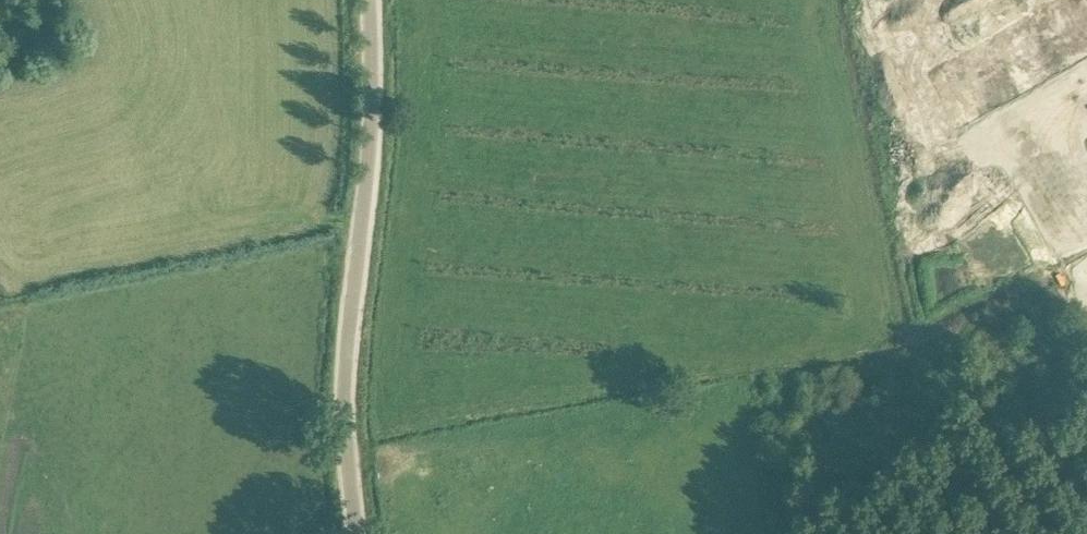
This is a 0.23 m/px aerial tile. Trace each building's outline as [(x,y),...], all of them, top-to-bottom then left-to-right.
[(922,61),(953,115),(1086,39),(1086,0),(1028,0),(922,61)] [(1071,104),(1086,132),(1086,95),(1071,104)] [(996,148),(1086,308),(1086,193),(1046,120),(996,148)]
